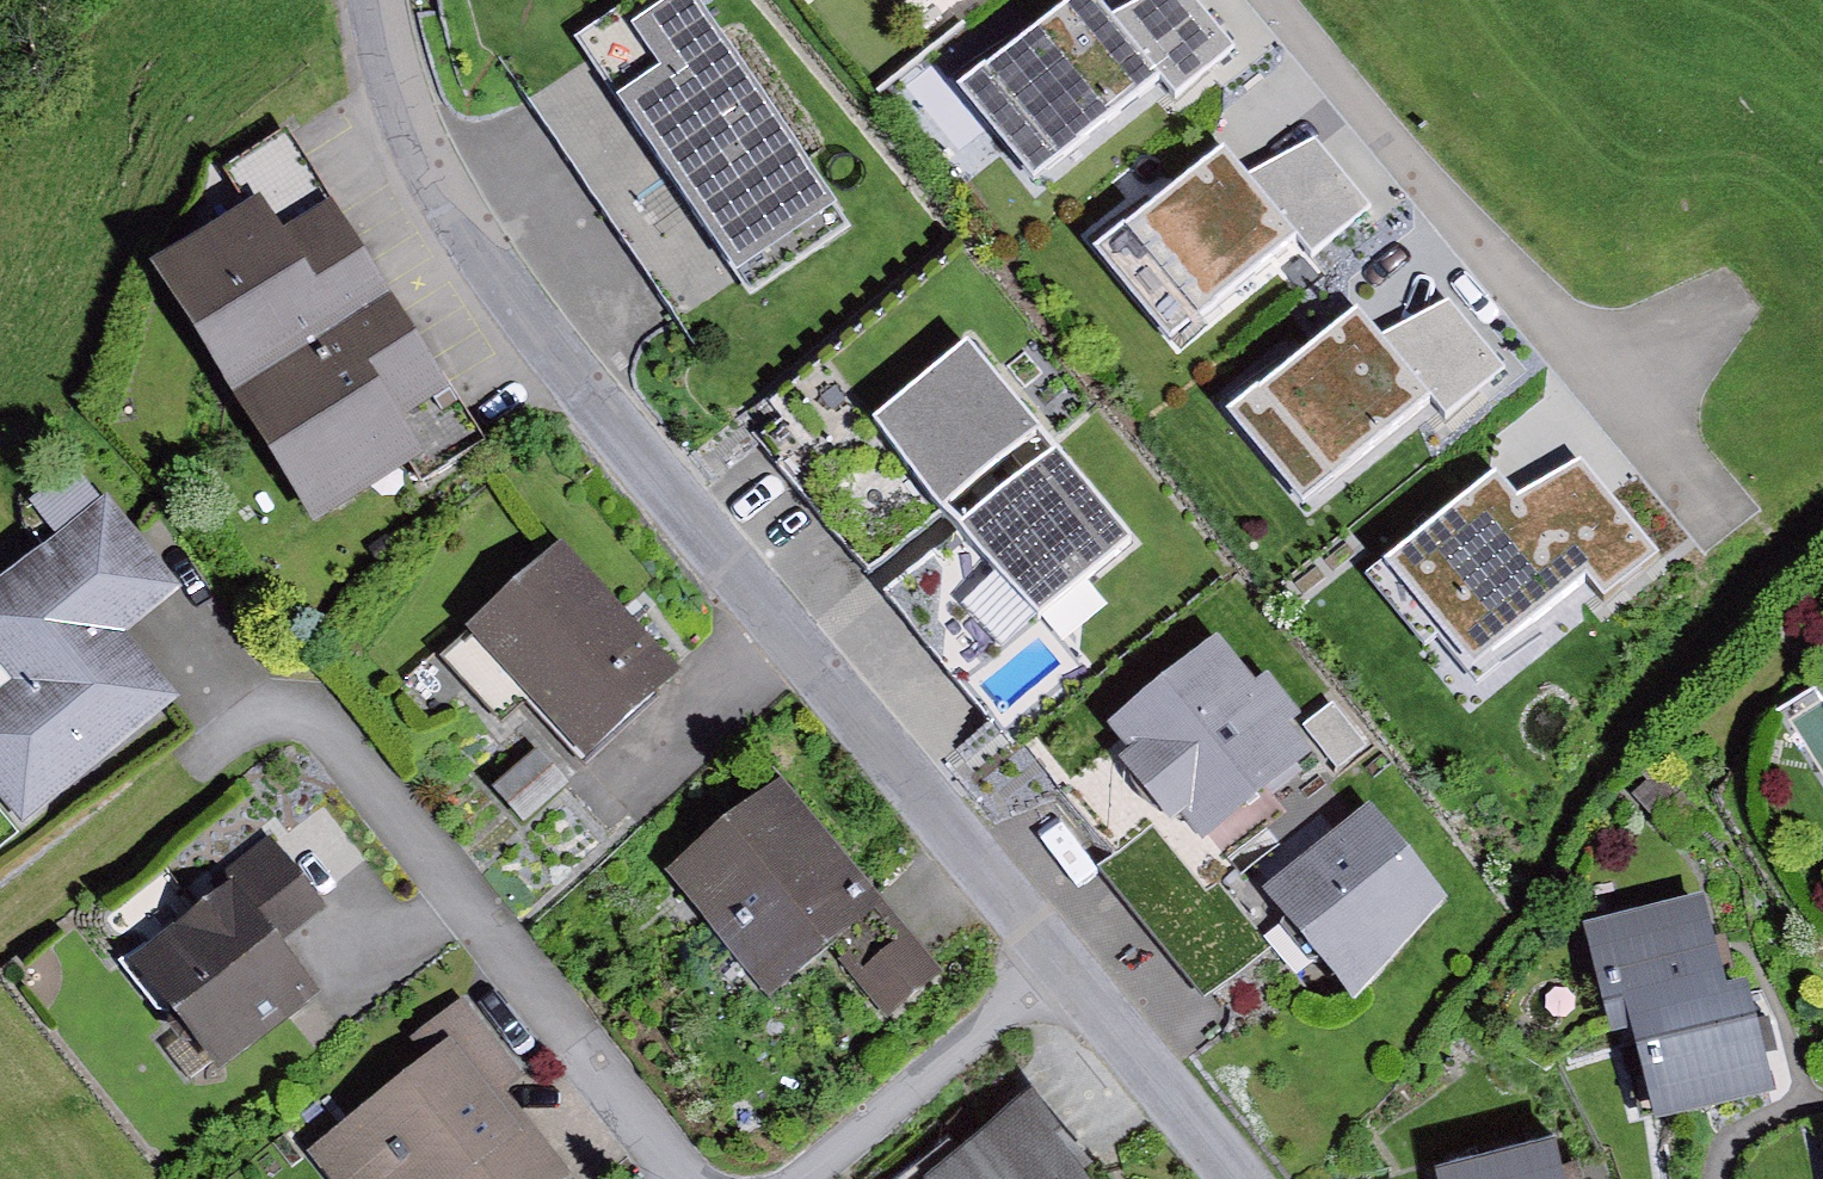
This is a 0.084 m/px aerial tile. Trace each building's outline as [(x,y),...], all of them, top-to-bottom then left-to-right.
[(584,49),(733,265),(750,290),(849,222),(695,0),(624,0),(574,34),(584,49)] [(962,80),(1036,174),(1161,74),(1111,12),(1102,0),(1063,0),(962,80)] [(1111,12),(1161,74),(1176,91),(1234,45),(1197,0),(1135,0),(1111,12)] [(733,265),(584,49),(524,87),(669,307),(733,265)] [(226,166),(249,200),(270,233),(330,194),(286,127),(226,166)] [(1316,137),(1249,172),(1299,234),(1314,251),(1372,205),(1316,137)] [(1224,141),(1099,240),(1174,333),(1299,234),(1249,172),(1224,141)] [(249,200),(154,259),(314,516),(407,458),(385,423),(449,383),(330,194),(270,233),(249,200)] [(1448,297),(1381,331),(1431,393),(1446,410),(1504,364),(1448,297)] [(1356,300),(1231,400),(1306,493),(1431,393),(1381,331),(1356,300)] [(969,337),(874,413),(880,421),(946,501),(1040,424),(969,337)] [(486,441),(449,383),(385,423),(407,458),(423,482),(486,441)] [(869,567),(946,501),(880,421),(801,490),(869,567)] [(1055,442),(959,521),(1024,599),(1032,610),(1128,532),(1055,442)] [(1586,460),(1520,494),(1582,571),(1606,592),(1659,549),(1586,460)] [(76,463),(31,499),(59,535),(0,581),(0,650),(24,681),(0,700),(0,781),(25,813),(178,695),(125,627),(179,585),(105,491),(100,495),(76,463)] [(1494,463),(1362,570),(1424,645),(1439,632),(1466,665),(1582,571),(1520,494),(1494,463)] [(1024,599),(959,521),(880,586),(946,664),(1024,599)] [(562,539),(441,652),(501,717),(525,694),(586,759),(683,668),(562,539)] [(1222,634),(1111,720),(1131,746),(1119,755),(1168,817),(1182,806),(1204,835),(1314,749),(1290,718),(1301,709),(1267,666),(1255,676),(1222,634)] [(1334,700),(1306,722),(1338,764),(1366,743),(1334,700)] [(538,745),(494,782),(525,818),(569,781),(538,745)] [(1659,769),(1633,793),(1662,824),(1688,800),(1659,769)] [(779,774),(666,869),(767,990),(824,943),(880,895),(779,774)] [(1371,802),(1265,885),(1354,1000),(1447,895),(1371,802)] [(1182,806),(1168,817),(1102,868),(1146,925),(1226,863),(1204,835),(1182,806)] [(230,878),(282,941),(326,905),(267,835),(223,871),(230,878)] [(230,878),(129,959),(221,1071),(322,990),(282,941),(230,878)] [(1631,1014),(1730,987),(1708,892),(1585,921),(1609,1019),(1631,1014)] [(943,969),(880,895),(824,943),(886,1016),(943,969)] [(1730,987),(1631,1014),(1660,1121),(1780,1089),(1751,982),(1730,987)] [(309,1149),(333,1178),(551,1178),(563,1170),(501,1094),(530,1071),(465,990),(401,1040),(419,1062),(309,1149)] [(894,1178),(1091,1178),(1083,1169),(1091,1162),(1029,1087),(962,1143),(951,1131),(894,1178)] [(1556,1138),(1434,1167),(1437,1178),(1566,1178),(1556,1138)]
